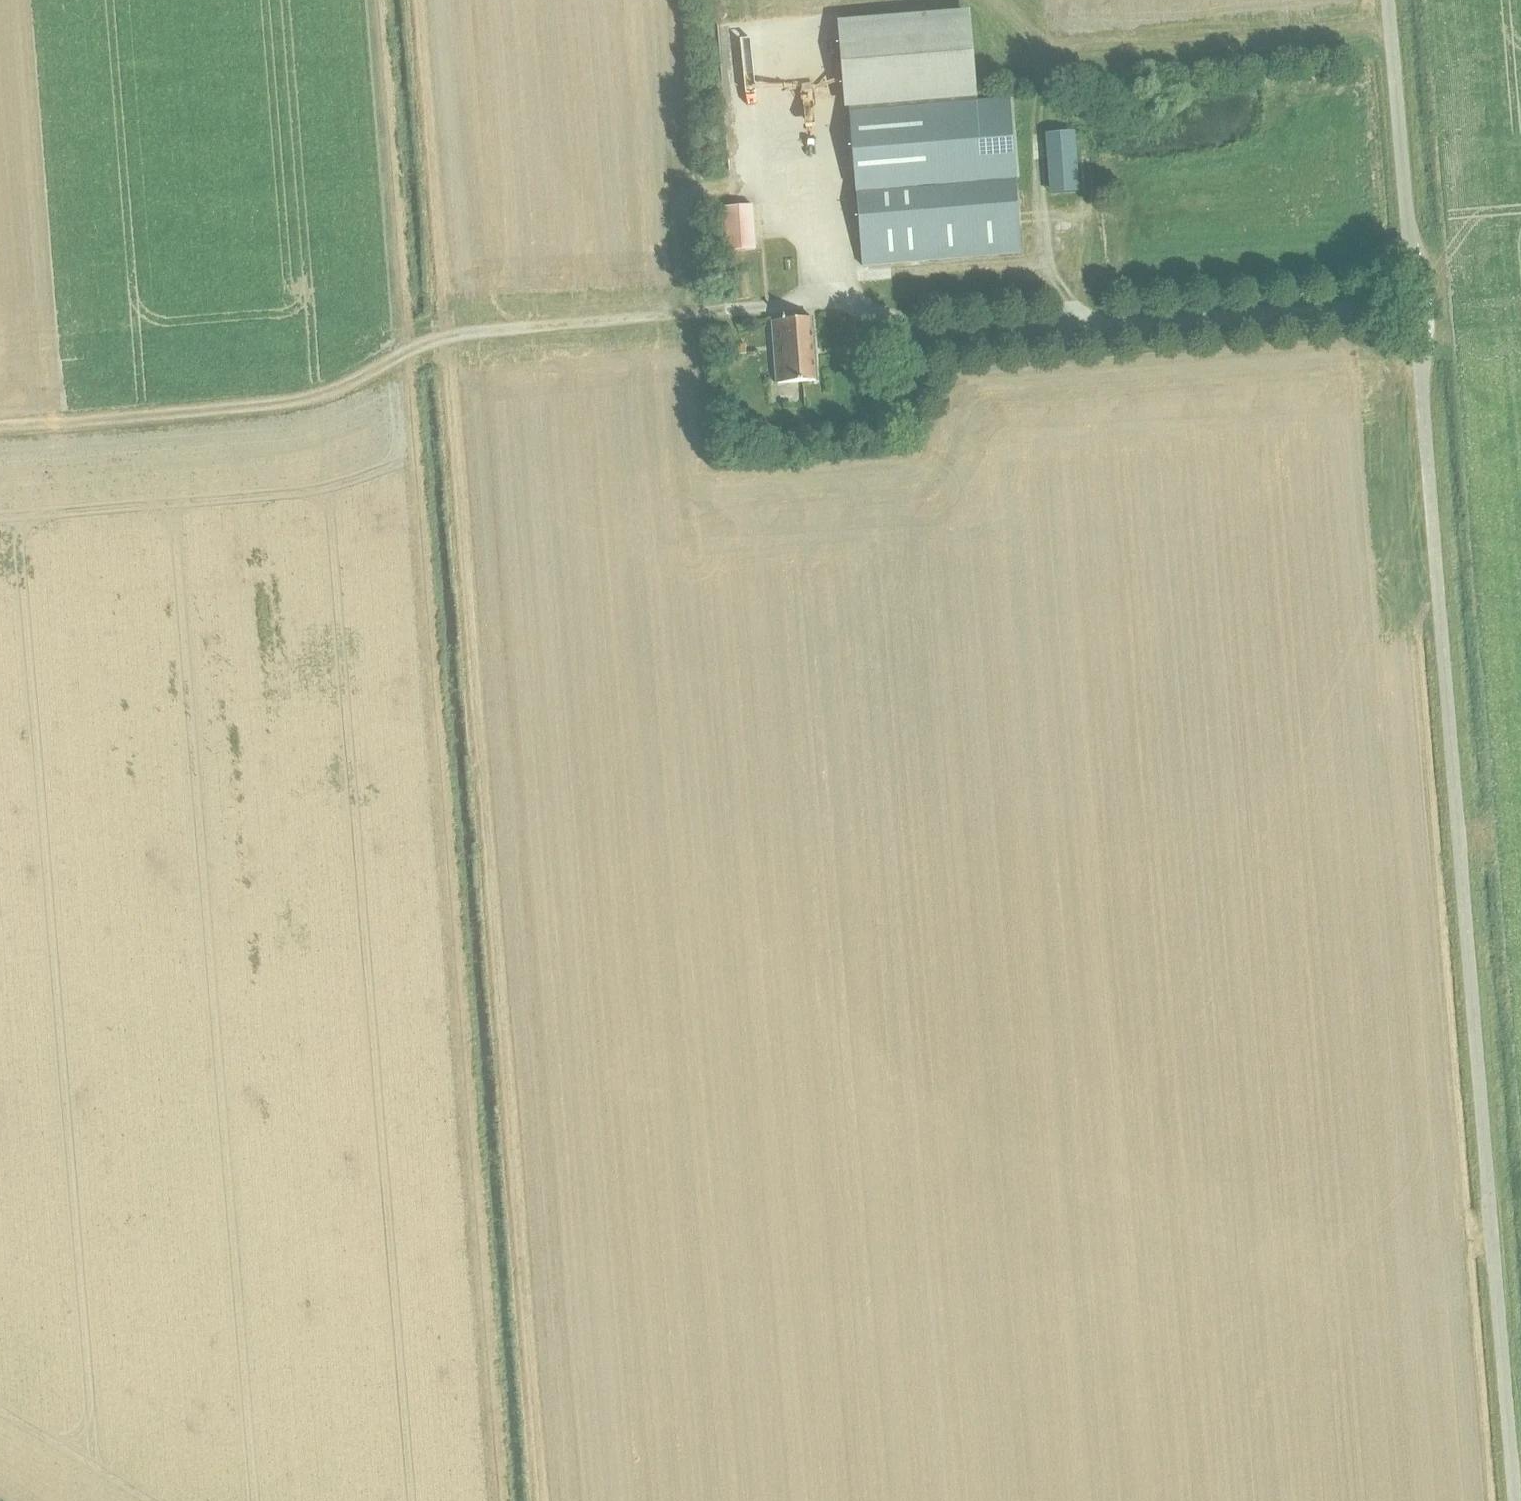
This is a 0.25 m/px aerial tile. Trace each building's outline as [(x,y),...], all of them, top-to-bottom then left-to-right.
[(974,104),(966,9),(843,19),(863,265),(1022,252),(1010,101),(974,104)] [(1075,128),(1046,131),(1050,191),(1080,189),(1075,128)] [(730,199),(732,242),(756,240),(753,205),(746,205),(745,199),(730,199)] [(773,321),(777,384),(817,381),(813,318),(773,321)]
